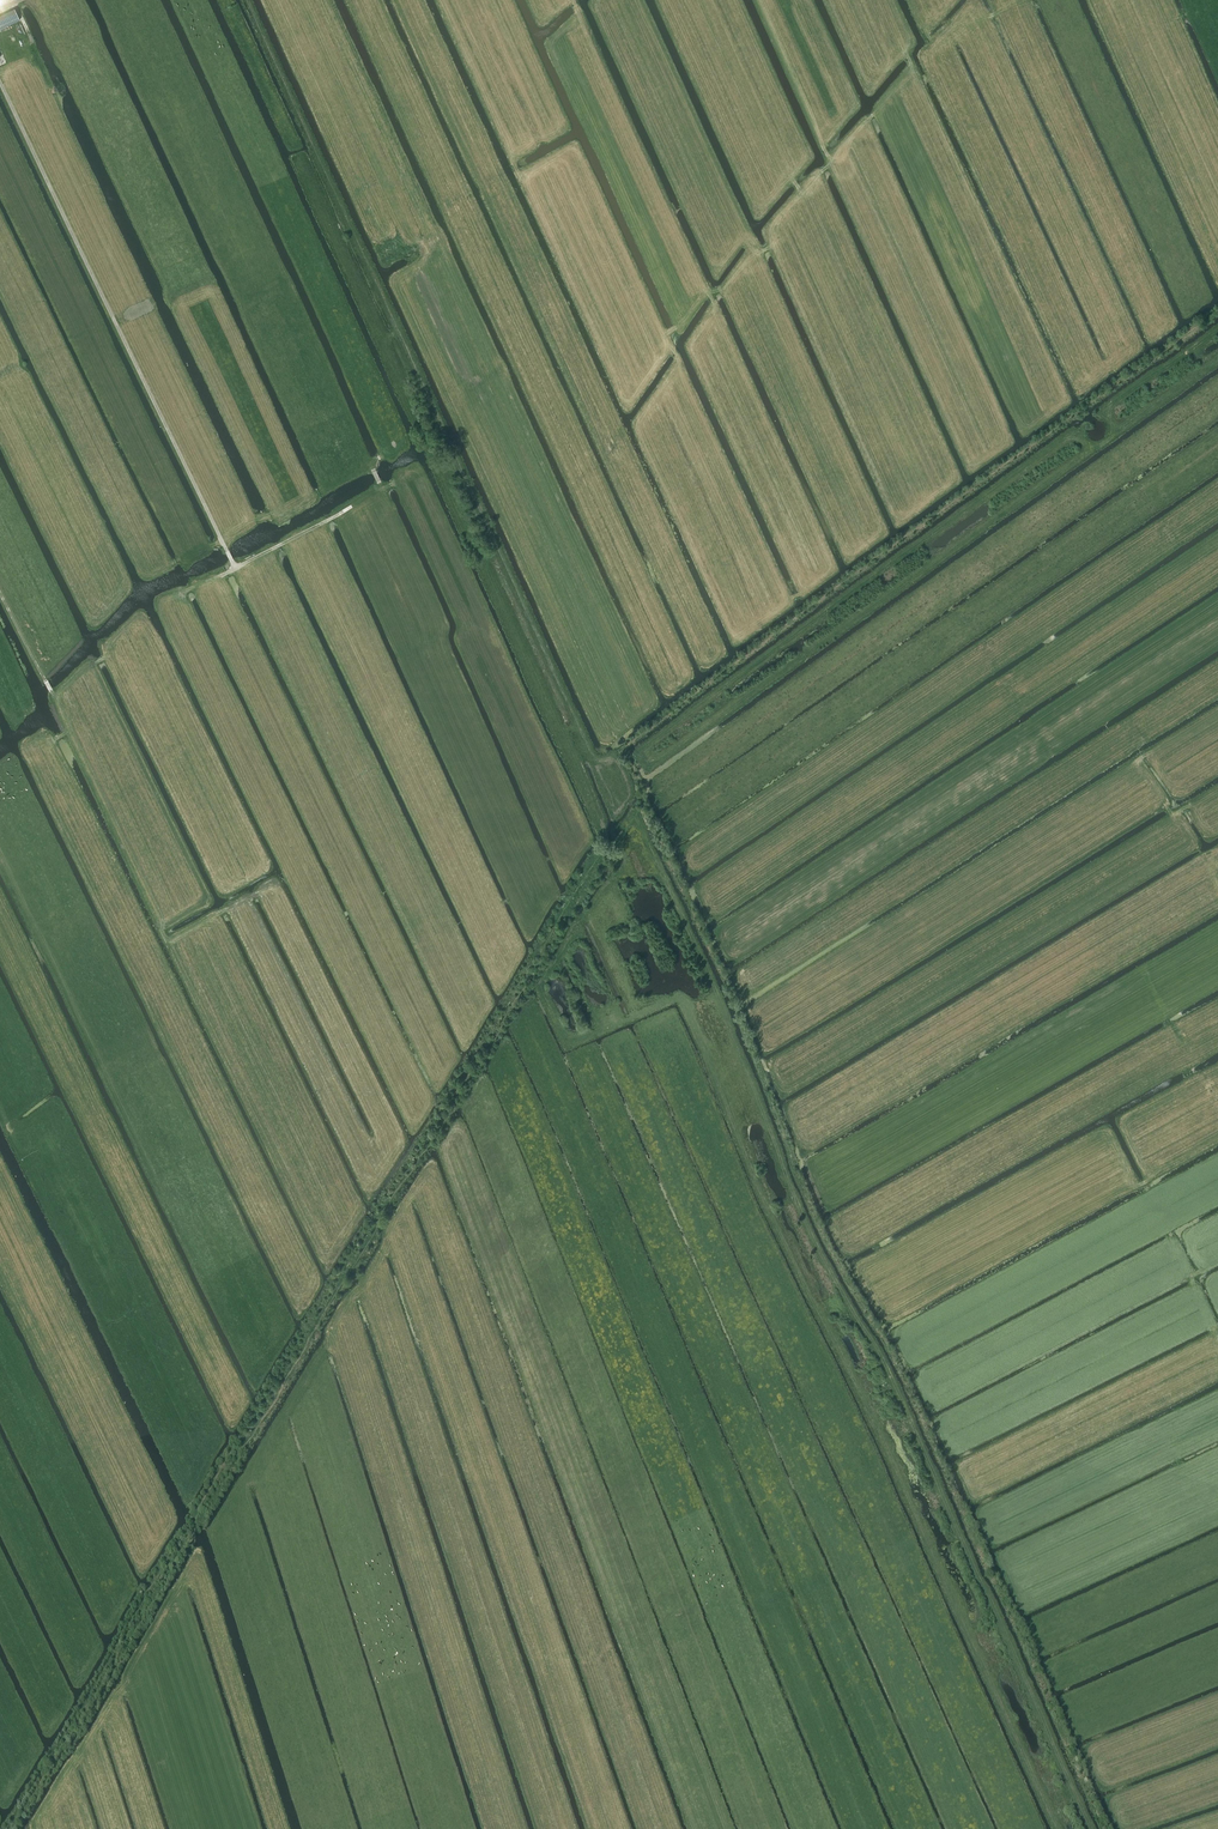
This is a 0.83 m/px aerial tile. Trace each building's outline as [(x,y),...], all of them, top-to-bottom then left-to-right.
[(19,20),(14,9),(0,15),(0,29),(19,20)]
